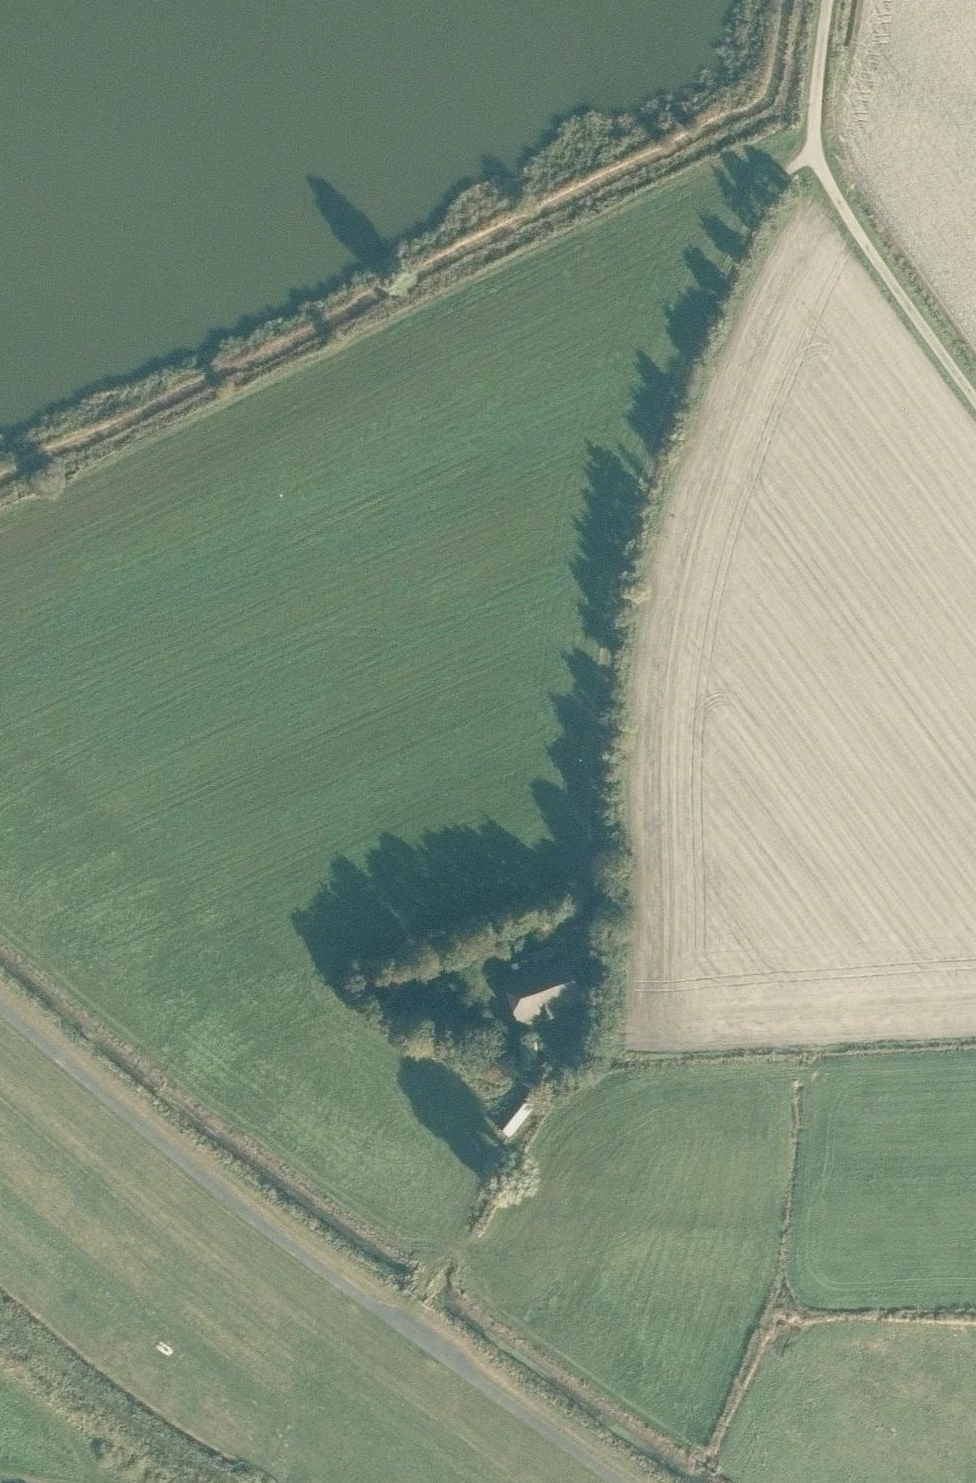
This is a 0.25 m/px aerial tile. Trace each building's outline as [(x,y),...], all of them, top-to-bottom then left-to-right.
[(536,919),(520,924),(524,935),(540,930),(536,919)] [(557,958),(553,947),(532,953),(536,965),(557,958)] [(567,957),(507,978),(526,1034),(562,1021),(559,1011),(583,1003),(567,957)] [(540,1039),(522,1041),(525,1070),(543,1068),(540,1039)] [(511,1135),(530,1112),(523,1106),(503,1129),(511,1135)]
